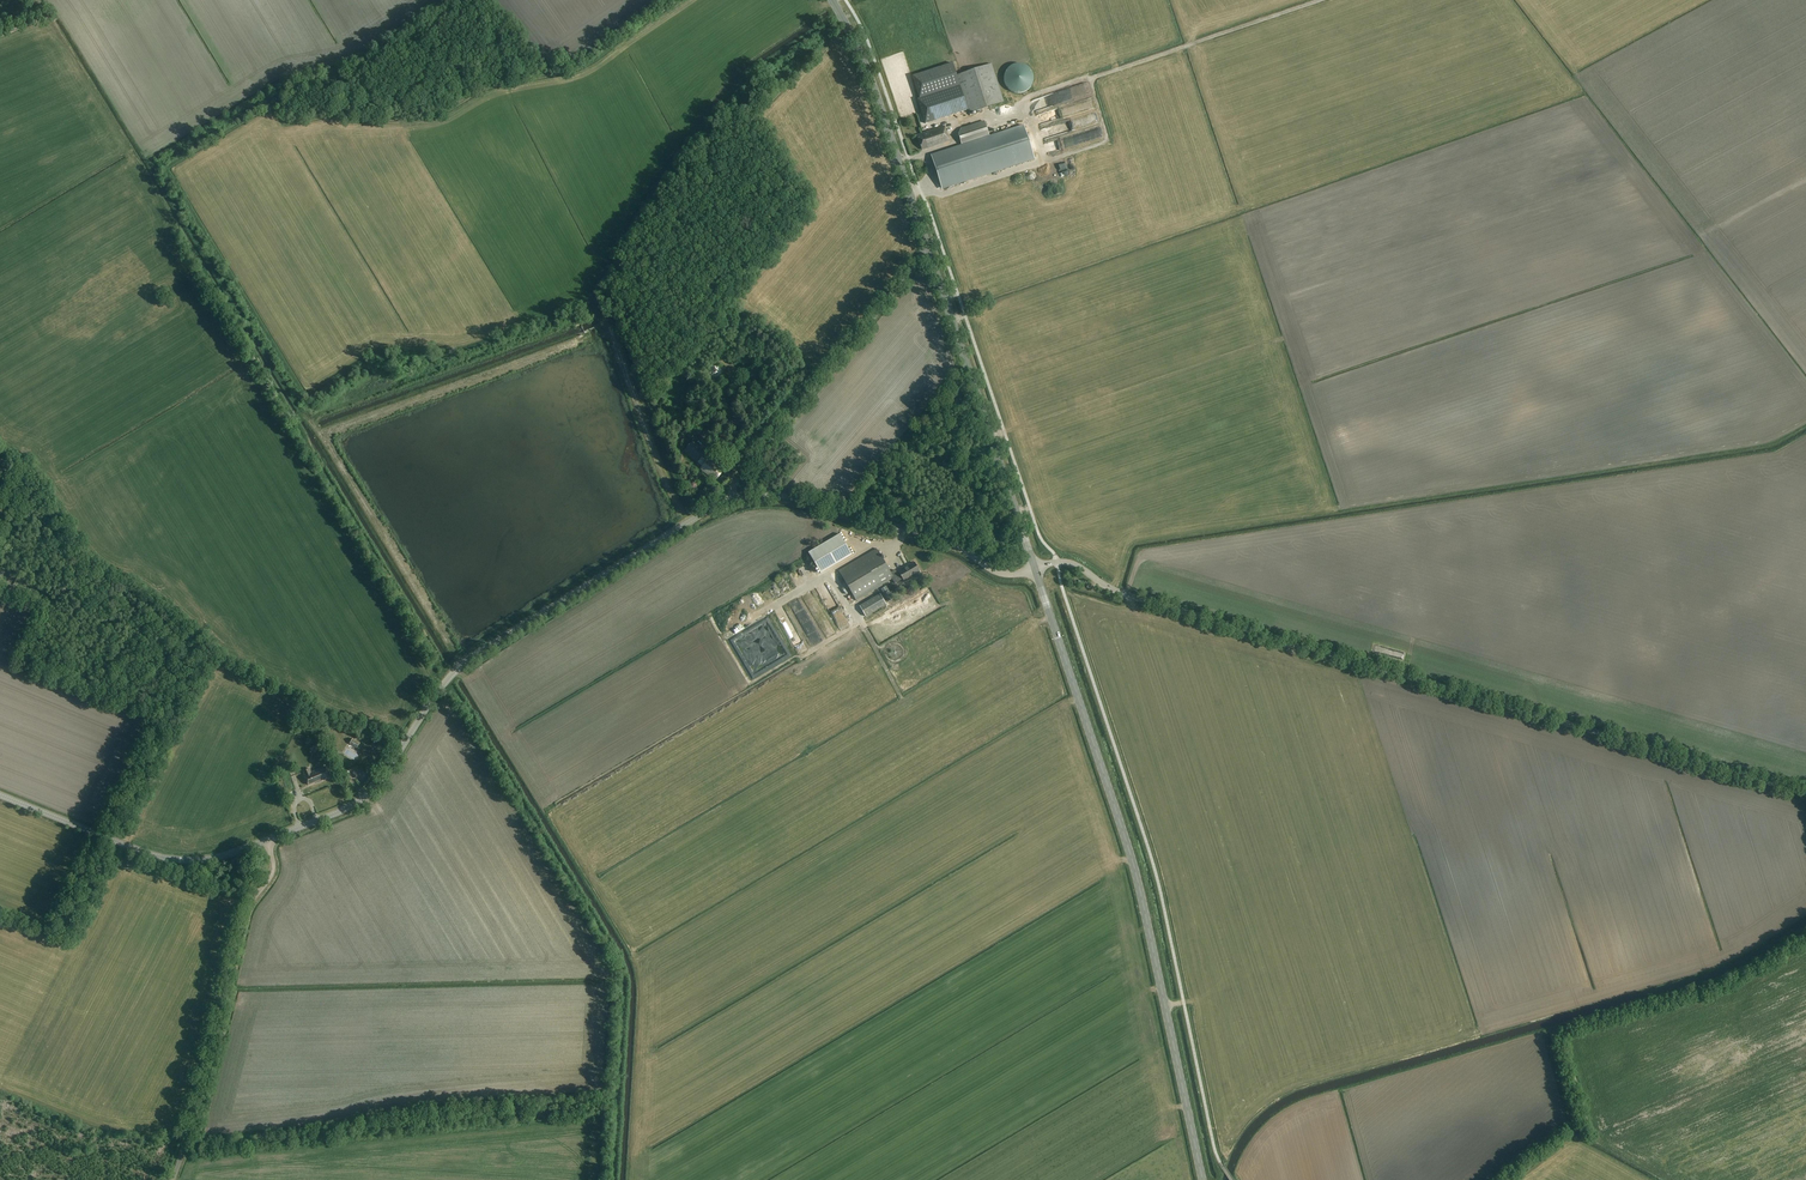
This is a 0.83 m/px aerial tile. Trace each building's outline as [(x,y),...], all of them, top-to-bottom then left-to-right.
[(925,124),(968,110),(956,75),(952,63),(912,76),(920,99),(917,100),(925,124)] [(1003,76),(1003,81),(1004,85),(1007,89),(1010,91),(1014,93),(1018,94),(1023,93),(1027,91),(1030,88),(1032,85),(1034,81),(1034,76),(1032,72),(1030,68),(1027,66),(1023,64),(1018,63),(1014,64),(1010,66),(1007,68),(1004,72),(1003,76)] [(992,64),(956,75),(968,110),(969,113),(1004,102),(992,64)] [(1040,112),(1011,121),(1013,128),(1042,119),(1040,112)] [(962,147),(991,138),(990,134),(985,120),(961,129),(958,134),(962,147)] [(991,138),(962,147),(933,156),(944,188),(1036,159),(1026,127),(991,138)] [(725,421),(725,430),(740,428),(739,419),(725,421)] [(820,573),(852,555),(839,534),(808,552),(820,573)] [(891,573),(877,550),(839,572),(856,601),(892,579),(895,584),(903,579),(899,572),(896,573),(895,571),(891,573)] [(898,571),(899,572),(903,579),(904,582),(910,579),(909,577),(919,571),(915,563),(907,567),(898,571)] [(767,584),(769,588),(773,586),(777,592),(781,589),(779,585),(781,584),(777,578),(767,584)] [(817,590),(789,606),(793,612),(821,596),(817,590)] [(859,606),(866,617),(886,605),(880,594),(859,606)] [(800,622),(818,612),(814,606),(796,616),(800,622)] [(806,632),(831,617),(827,611),(803,627),(806,632)] [(812,643),(818,640),(815,634),(809,637),(812,643)] [(357,748),(360,743),(353,739),(350,744),(357,748)] [(273,769),(276,775),(289,770),(286,763),(273,769)] [(331,777),(326,767),(312,773),(310,769),(304,771),(306,775),(305,776),(309,785),(316,782),(316,783),(331,777)]
